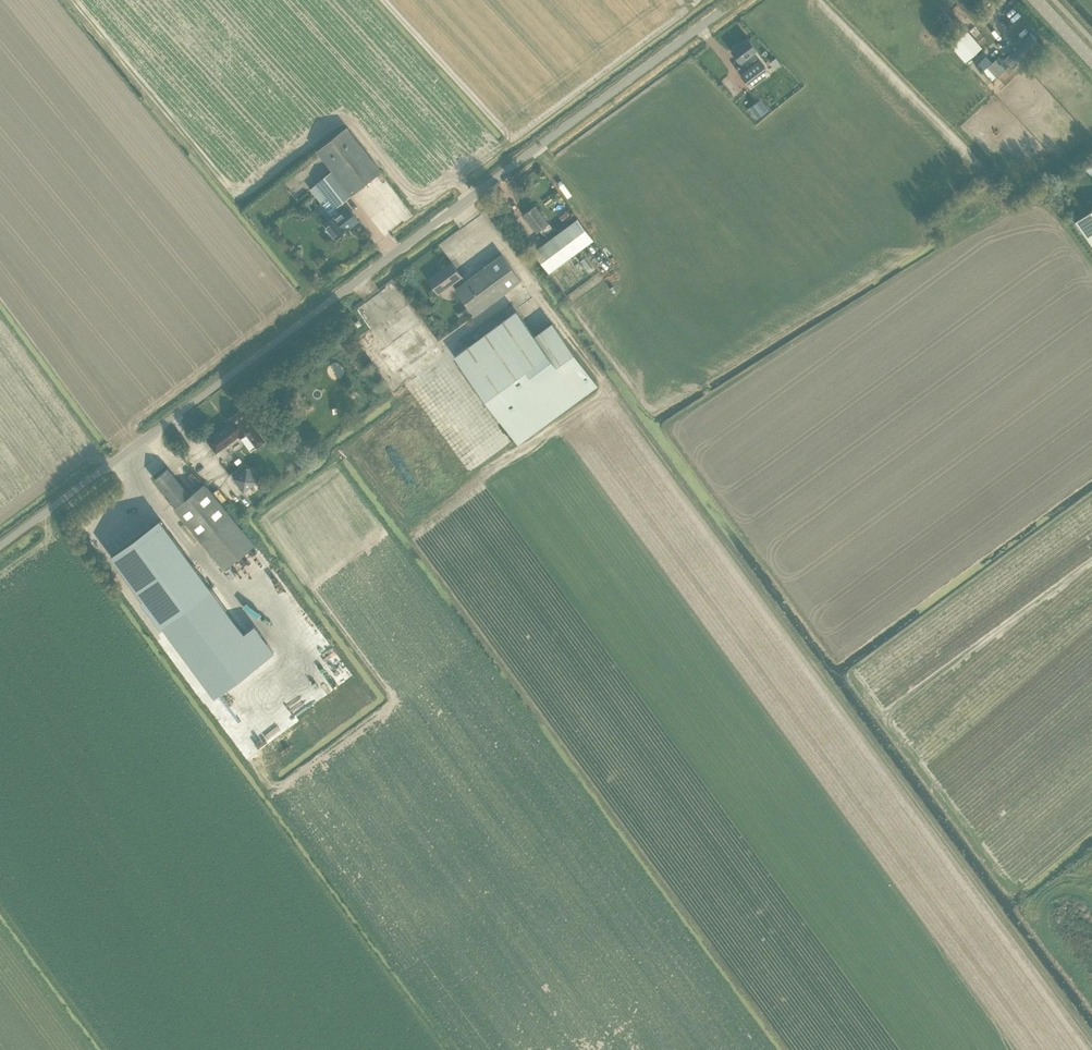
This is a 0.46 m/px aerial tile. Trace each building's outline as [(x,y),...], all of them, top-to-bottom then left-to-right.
[(706,35),(715,30),(713,25),(703,31),(706,35)] [(968,31),(951,45),(966,61),(982,47),(969,32),(968,31)] [(985,56),(978,65),(991,79),(995,75),(997,77),(1009,66),(1013,68),(1019,63),(1040,43),(1031,34),(1023,41),(1022,42),(1020,40),(1017,43),(1019,45),(1004,59),(999,56),(992,63),(985,56)] [(734,49),(731,51),(740,63),(758,50),(749,38),(740,45),(738,42),(732,47),(734,49)] [(760,61),(741,75),(751,89),(770,74),(760,61)] [(760,100),(752,106),(760,117),(768,110),(760,100)] [(347,126),(316,150),(332,171),(316,183),(328,197),(320,203),(333,218),(325,224),(329,229),(327,231),(331,236),(333,234),(337,238),(340,236),(341,237),(348,231),(347,231),(359,220),(344,201),(382,171),(347,126)] [(536,205),(524,214),(537,233),(550,224),(536,205)] [(1085,235),(1091,245),(1091,210),(1075,221),(1085,235)] [(568,211),(560,217),(565,223),(573,218),(568,211)] [(578,218),(555,235),(534,250),(550,272),(594,239),(578,218)] [(428,279),(440,294),(453,285),(475,316),(522,281),(502,253),(465,280),(452,262),(428,279)] [(593,272),(572,288),(577,295),(598,279),(593,272)] [(423,405),(396,424),(447,493),(517,442),(597,383),(565,340),(548,353),(517,311),(455,357),(411,389),(423,405)] [(386,358),(390,364),(401,357),(397,351),(386,358)] [(227,407),(224,396),(213,400),(216,411),(227,407)] [(227,426),(208,441),(216,452),(239,435),(241,437),(251,451),(257,446),(257,447),(265,441),(242,409),(228,420),(232,425),(228,428),(227,426)] [(244,492),(259,481),(248,466),(233,477),(244,492)] [(224,569),(255,544),(205,483),(191,495),(168,467),(154,479),(176,507),(174,508),(224,569)] [(161,519),(111,556),(163,626),(213,589),(161,519)]
